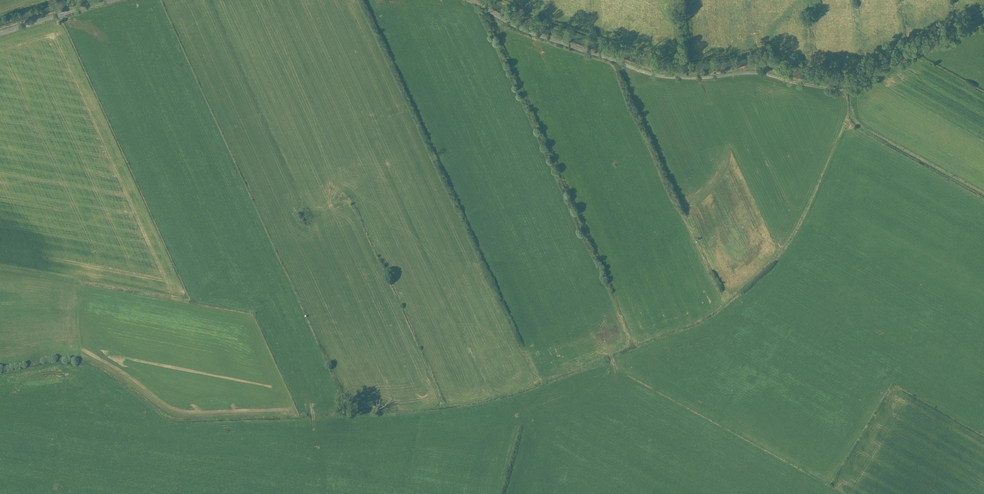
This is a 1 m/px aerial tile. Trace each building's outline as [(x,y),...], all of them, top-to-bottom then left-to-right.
[(301,224),(309,221),(305,212),(297,216),(301,224)]
